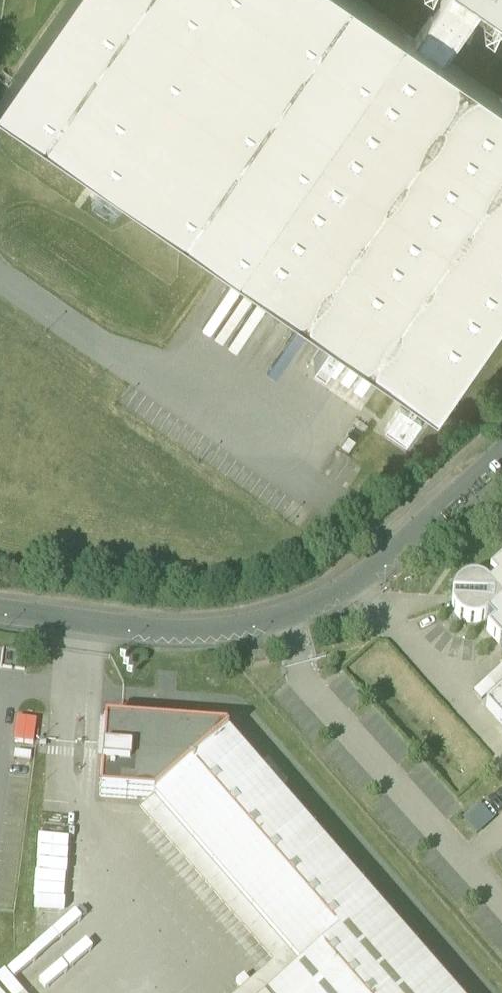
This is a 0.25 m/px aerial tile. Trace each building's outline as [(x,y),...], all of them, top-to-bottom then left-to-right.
[(436,408),(501,313),(501,97),(444,57),(418,40),(361,0),(66,0),(0,95),(0,107),(436,408)] [(418,40),(444,57),(483,0),(446,0),(418,40)] [(501,10),(501,0),(488,0),(501,10)] [(423,423),(400,406),(385,428),(408,444),(423,423)] [(490,574),(496,581),(489,587),(482,582),(474,580),(466,582),(459,586),(454,593),(452,601),(453,609),(457,616),(464,621),(472,624),(480,622),(488,618),(494,625),(487,631),(501,648),(501,563),(490,574)] [(267,652),(249,656),(252,668),(270,664),(267,652)] [(486,707),(501,725),(501,693),(486,707)] [(11,740),(30,741),(31,718),(12,717),(11,740)] [(226,733),(105,725),(100,797),(154,801),(228,736),(226,733)] [(274,992),(451,992),(228,736),(154,801),(301,969),(274,992)] [(470,832),(488,824),(480,806),(461,814),(470,832)]
